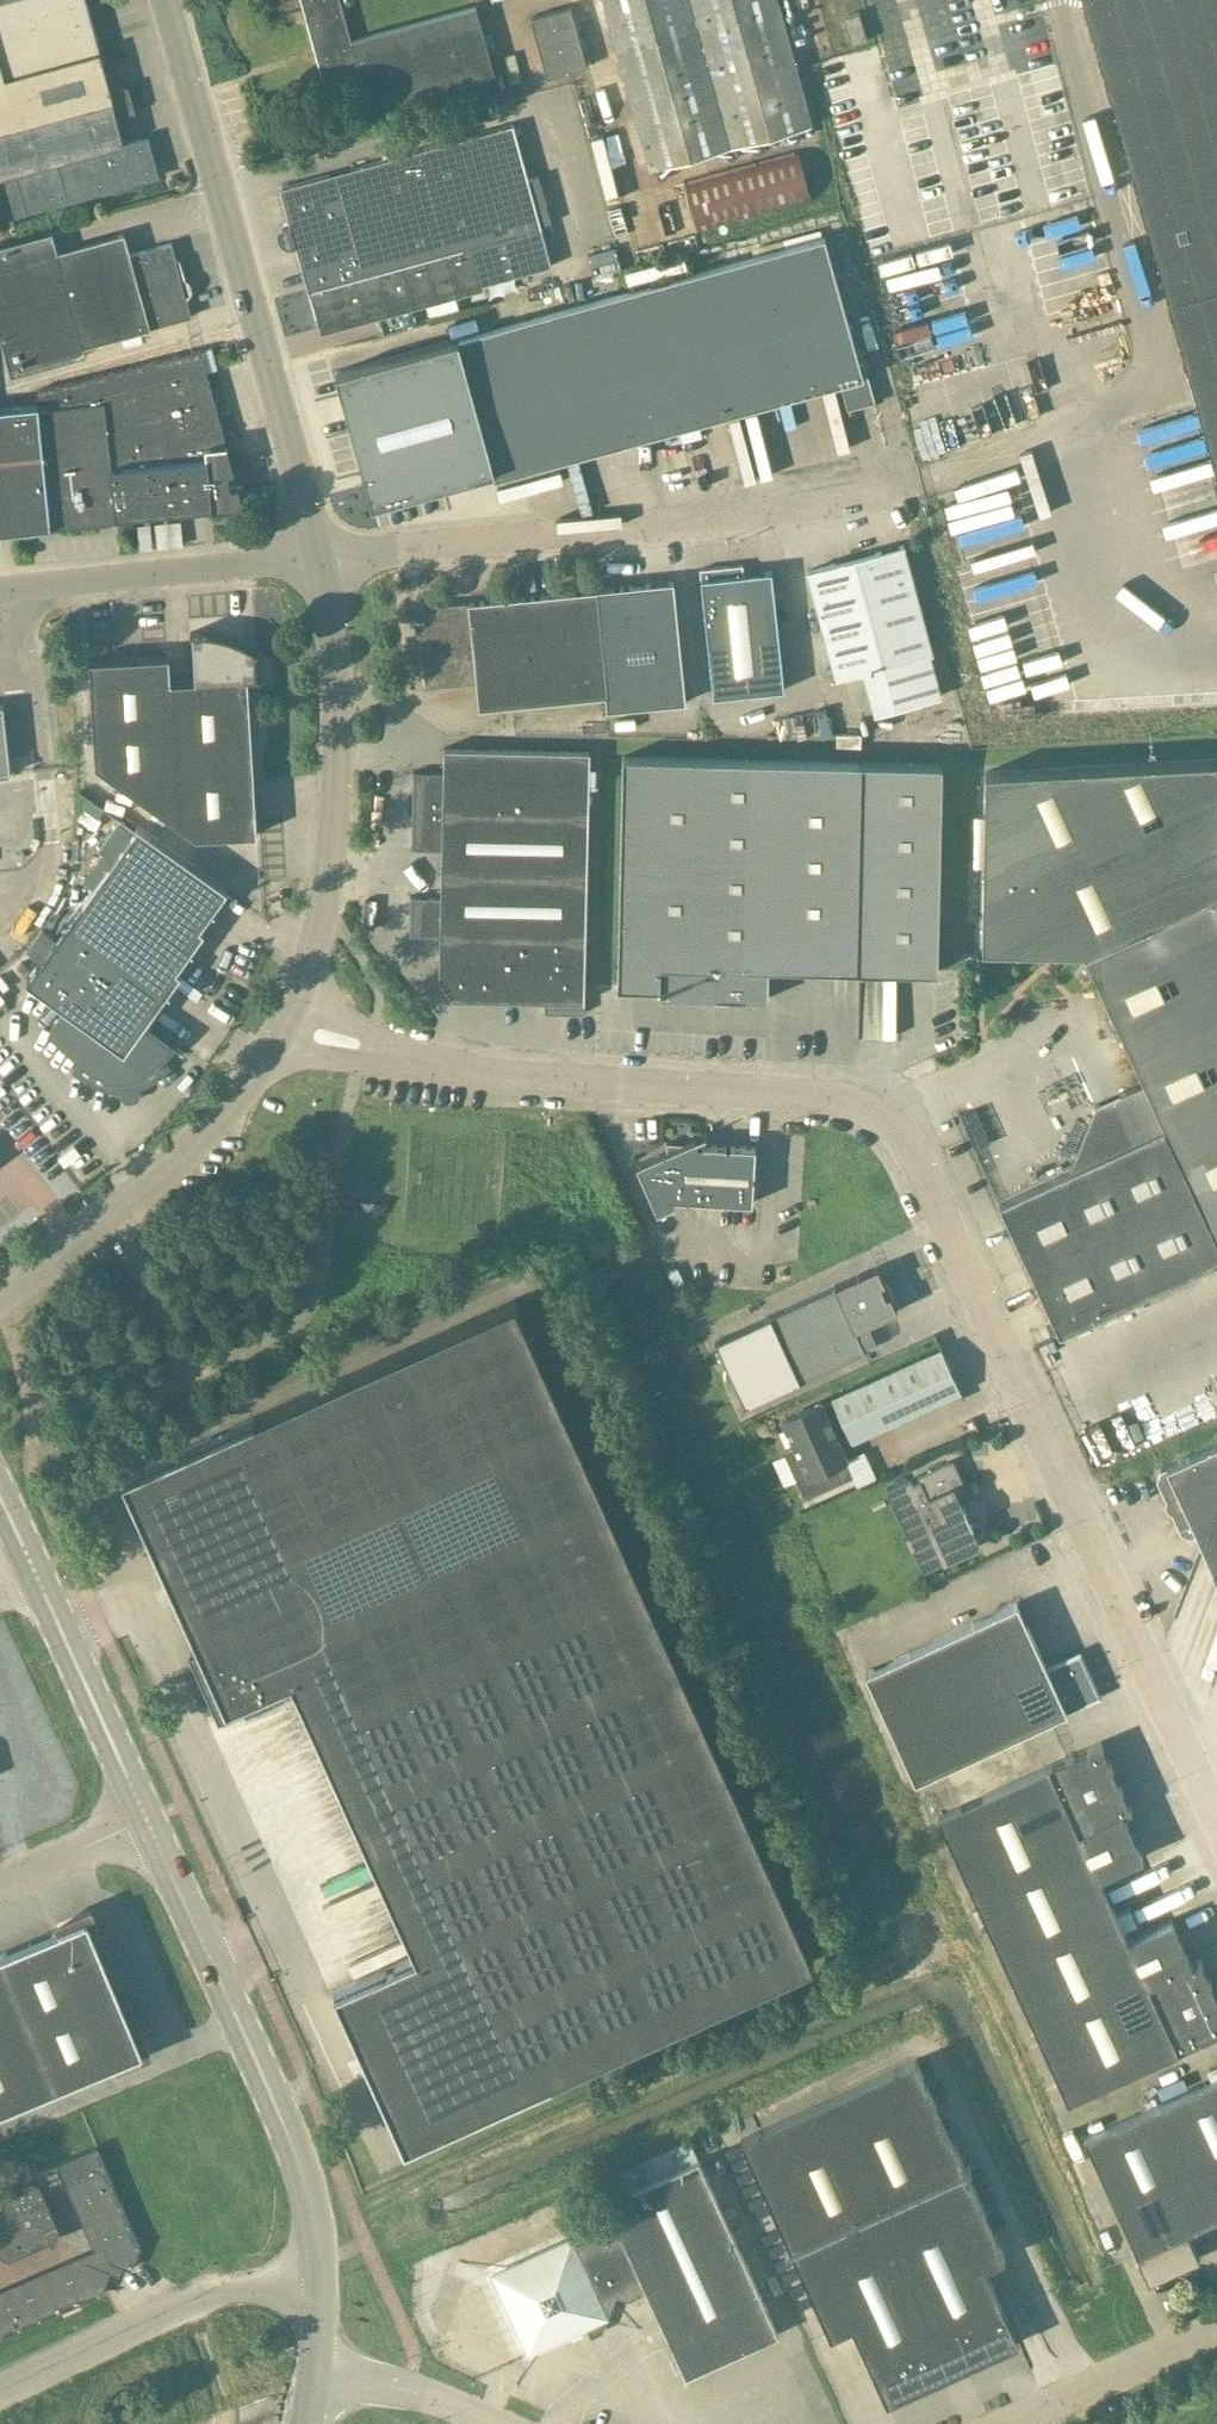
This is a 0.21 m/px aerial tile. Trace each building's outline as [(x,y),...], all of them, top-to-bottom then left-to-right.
[(159,177),(148,136),(124,142),(117,116),(110,91),(85,0),(0,0),(0,221),(159,177)] [(371,108),(495,75),(476,6),(351,40),(340,0),(301,0),(326,94),(362,84),(368,108),(277,133),(281,146),(374,120),(371,108)] [(650,169),(812,125),(777,0),(604,0),(650,169)] [(1216,474),(1216,0),(1083,0),(1216,474)] [(571,7),(531,17),(548,77),(587,66),(571,7)] [(128,85),(110,91),(117,116),(135,111),(128,85)] [(320,329),(482,285),(474,254),(543,235),(513,124),(281,188),(320,329)] [(698,232),(811,201),(797,151),(683,182),(698,232)] [(82,347),(192,317),(171,243),(130,254),(125,233),(56,252),(50,232),(0,246),(0,344),(9,376),(85,355),(82,347)] [(455,339),(336,372),(372,505),(492,471),(494,478),(840,382),(848,408),(875,400),(861,350),(856,351),(825,237),(455,340),(455,339)] [(284,333),(314,328),(309,299),(279,304),(284,333)] [(49,527),(116,520),(117,517),(210,507),(238,505),(241,500),(236,485),(230,485),(226,444),(200,350),(36,391),(37,404),(0,408),(0,532),(49,527)] [(933,653),(904,545),(806,571),(835,679),(933,653)] [(699,569),(700,578),(713,696),(784,689),(771,571),(743,574),(742,565),(699,569)] [(686,701),(674,581),(597,589),(607,695),(609,709),(686,701)] [(597,589),(469,601),(469,602),(424,606),(426,632),(420,633),(425,687),(476,682),(479,708),(607,695),(597,589)] [(209,632),(190,632),(191,634),(192,633),(195,681),(170,682),(169,656),(89,660),(95,765),(197,837),(257,834),(249,685),(261,684),(261,682),(258,682),(255,652),(257,653),(258,652),(243,642),(226,636),(209,632)] [(0,705),(0,775),(10,774),(3,705),(0,705)] [(411,935),(440,935),(439,978),(454,998),(545,1000),(545,1009),(583,1010),(589,751),(444,748),(443,773),(415,772),(413,848),(442,849),(441,897),(412,897),(411,935)] [(769,967),(857,969),(937,971),(942,764),(705,759),(705,758),(623,756),(618,986),(659,987),(659,996),(768,998),(769,967)] [(985,772),(981,948),(1083,950),(1164,1126),(999,1202),(1059,1332),(1216,1259),(1216,759),(985,772)] [(112,861),(53,943),(26,981),(64,1008),(49,1029),(82,1058),(74,1069),(86,1079),(100,1086),(115,1089),(130,1088),(144,1084),(158,1077),(169,1067),(161,1057),(166,1052),(174,1043),(145,1023),(180,973),(176,970),(204,931),(199,928),(227,890),(138,826),(135,830),(120,819),(97,851),(112,861)] [(657,1212),(674,1204),(674,1198),(752,1203),(755,1147),(702,1144),(702,1145),(697,1145),(695,1139),(637,1164),(657,1212)] [(877,1266),(715,1341),(745,1406),(865,1351),(855,1330),(897,1309),(889,1294),(885,1296),(880,1284),(884,1282),(877,1266)] [(515,1298),(122,1475),(198,1642),(188,1646),(218,1713),(293,1679),(416,1951),(334,1988),(404,2143),(813,1959),(515,1298)] [(831,1397),(833,1400),(844,1425),(851,1441),(960,1391),(940,1347),(831,1397)] [(807,1477),(846,1459),(821,1402),(782,1420),(807,1477)] [(1196,1534),(1216,1580),(1216,1443),(1159,1470),(1156,1479),(1180,1533),(1190,1537),(1196,1534)] [(917,1476),(918,1481),(913,1483),(911,1479),(886,1490),(907,1536),(903,1538),(909,1551),(913,1549),(923,1572),(948,1560),(946,1556),(976,1542),(968,1525),(972,1523),(963,1505),(959,1507),(952,1490),(961,1486),(949,1461),(917,1476)] [(865,1672),(915,1780),(1099,1696),(1079,1652),(1046,1667),(1016,1602),(865,1672)] [(1022,1769),(1033,1764),(1022,1737),(1010,1742),(1022,1769)] [(1216,2031),(1216,1997),(1199,1958),(1191,1962),(1171,1918),(1127,1938),(1099,1876),(1142,1856),(1122,1812),(1131,1809),(1100,1741),(937,1815),(1067,2100),(1216,2031)] [(0,1953),(0,2109),(143,2049),(87,1916),(0,1953)] [(915,2058),(740,2138),(829,2335),(851,2326),(886,2401),(1018,2341),(983,2265),(1005,2255),(915,2058)] [(1084,2136),(1136,2250),(1135,2251),(1148,2280),(1199,2257),(1186,2230),(1216,2210),(1216,2075),(1084,2136)] [(108,2260),(131,2269),(140,2245),(105,2167),(106,2166),(97,2145),(64,2159),(108,2260)] [(602,2187),(608,2200),(605,2201),(616,2225),(573,2244),(570,2238),(492,2274),(528,2353),(594,2323),(597,2316),(606,2319),(615,2294),(629,2299),(646,2291),(685,2375),(777,2333),(691,2146),(602,2187)] [(39,2184),(30,2180),(0,2194),(0,2253),(1,2256),(9,2259),(51,2241),(46,2230),(57,2225),(39,2184)] [(111,2271),(86,2262),(0,2299),(0,2337),(101,2293),(111,2271)]
